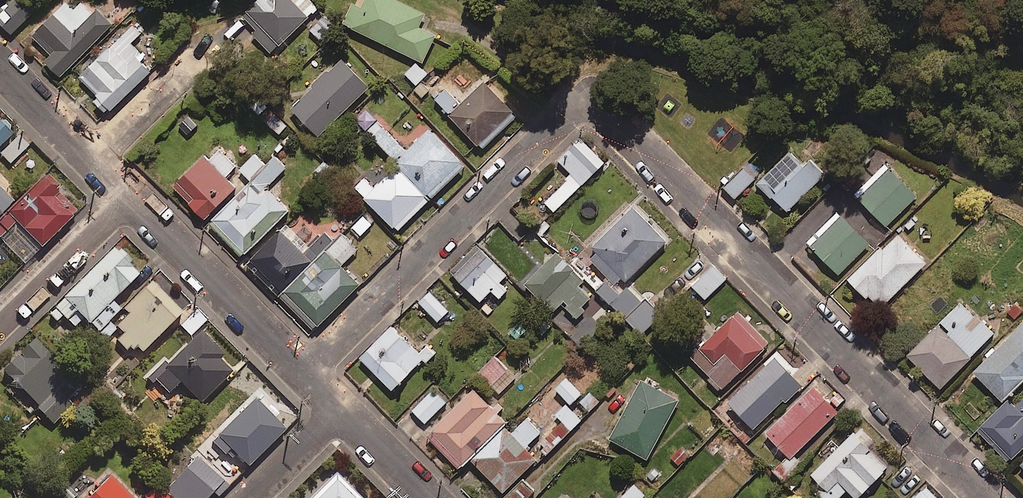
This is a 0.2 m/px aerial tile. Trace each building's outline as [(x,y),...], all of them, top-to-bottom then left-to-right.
[(23,0),(13,0),(0,12),(0,22),(13,35),(36,13),(23,0)] [(89,0),(86,0),(75,11),(67,3),(34,36),(52,54),(47,63),(62,78),(114,25),(89,0)] [(245,16),(259,30),(254,35),(274,54),(317,10),(306,0),(260,0),(245,16)] [(394,0),(362,0),(359,7),(352,3),(342,24),(424,64),(437,38),(419,29),(426,16),(394,0)] [(336,30),(325,16),(310,28),(322,42),(336,30)] [(142,34),(134,25),(81,76),(101,96),(96,101),(109,115),(156,69),(132,44),(142,34)] [(370,88),(341,59),(292,109),(321,138),(370,88)] [(417,87),(428,76),(416,64),(405,74),(417,87)] [(517,117),(486,84),(466,104),(449,87),(436,100),(483,150),(517,117)] [(292,123),(277,110),(265,123),(280,136),(292,123)] [(400,167),(406,173),(432,200),(467,166),(432,130),(407,153),(380,125),(369,135),(400,167)] [(11,136),(0,126),(0,148),(11,136)] [(29,147),(19,136),(0,153),(10,164),(29,147)] [(606,164),(581,138),(559,160),(574,175),(545,203),(555,213),(606,164)] [(237,168),(221,150),(209,161),(206,158),(176,187),(206,220),(238,190),(226,178),(237,168)] [(804,164),(790,152),(759,185),(789,213),(826,174),(810,158),(804,164)] [(267,189),(287,169),(276,158),(267,167),(255,155),(241,170),(254,182),(212,224),(246,257),(290,212),(267,189)] [(918,197),(888,166),(858,196),(888,227),(918,197)] [(406,173),(400,167),(376,189),(365,178),(356,187),(398,232),(432,200),(406,173)] [(755,180),(745,170),(726,189),(736,199),(755,180)] [(78,214),(46,181),(0,225),(0,239),(25,265),(78,214)] [(13,204),(0,191),(0,217),(13,204)] [(668,243),(631,206),(591,246),(600,256),(592,263),(610,281),(600,290),(643,335),(662,317),(646,300),(643,302),(626,285),(668,243)] [(373,225),(363,215),(351,228),(361,238),(373,225)] [(871,245),(842,217),(812,248),(840,276),(871,245)] [(297,235),(287,225),(249,264),(281,296),(334,243),(312,221),(297,235)] [(359,249),(345,235),(283,298),(316,331),(360,287),(341,268),(359,249)] [(928,264),(898,235),(851,282),(880,311),(928,264)] [(516,283),(479,246),(452,273),(482,302),(492,291),(500,299),(516,283)] [(142,274),(116,248),(49,315),(56,322),(63,316),(75,328),(83,319),(106,342),(116,332),(108,324),(120,311),(113,303),(142,274)] [(553,318),(582,346),(616,311),(558,255),(528,286),(557,314),(553,318)] [(727,280),(714,267),(694,287),(707,300),(727,280)] [(183,315),(153,283),(125,310),(128,314),(116,326),(124,335),(117,341),(128,353),(136,346),(143,354),(183,315)] [(440,302),(430,292),(420,303),(440,322),(451,311),(456,316),(464,307),(449,293),(440,302)] [(996,334),(962,302),(909,358),(943,390),(996,334)] [(765,351),(735,318),(693,358),(723,390),(765,351)] [(976,374),(1003,402),(1022,382),(1022,326),(976,374)] [(420,354),(393,328),(362,359),(394,391),(434,352),(428,346),(420,354)] [(223,355),(201,333),(170,364),(167,361),(152,377),(169,395),(181,383),(202,405),(232,374),(218,359),(223,355)] [(82,388),(36,340),(3,372),(54,424),(74,405),(70,400),(82,388)] [(517,379),(497,358),(481,374),(501,395),(517,379)] [(802,385),(777,359),(730,405),(755,430),(802,385)] [(583,396),(568,379),(557,389),(572,406),(583,396)] [(680,403),(643,382),(611,440),(649,461),(680,403)] [(815,389),(768,435),(789,456),(775,470),(785,480),(803,462),(796,456),(839,414),(815,389)] [(447,404),(434,390),(414,411),(426,424),(447,404)] [(507,423),(474,391),(428,437),(462,470),(476,456),(507,423)] [(1016,408),(1010,402),(980,432),(1011,463),(1022,451),(1022,400),(1016,408)] [(287,432),(256,401),(213,443),(225,456),(231,450),(249,469),(287,432)] [(582,420),(567,406),(557,417),(572,431),(582,420)] [(541,434),(527,419),(511,435),(507,430),(474,462),(505,494),(539,461),(527,449),(541,434)] [(562,424),(547,437),(556,447),(571,434),(562,424)] [(816,497),(842,497),(849,491),(856,497),(861,497),(890,471),(869,448),(874,443),(860,428),(811,474),(823,486),(813,495),(816,497)] [(198,458),(166,492),(172,497),(211,497),(214,494),(218,497),(220,497),(230,488),(198,458)] [(332,477),(311,497),(352,497),(332,477)] [(112,479),(92,497),(131,497),(112,479)] [(526,482),(508,497),(530,497),(536,492),(526,482)] [(643,496),(632,486),(621,497),(642,497),(643,496)] [(925,487),(915,497),(937,497),(925,487)]
